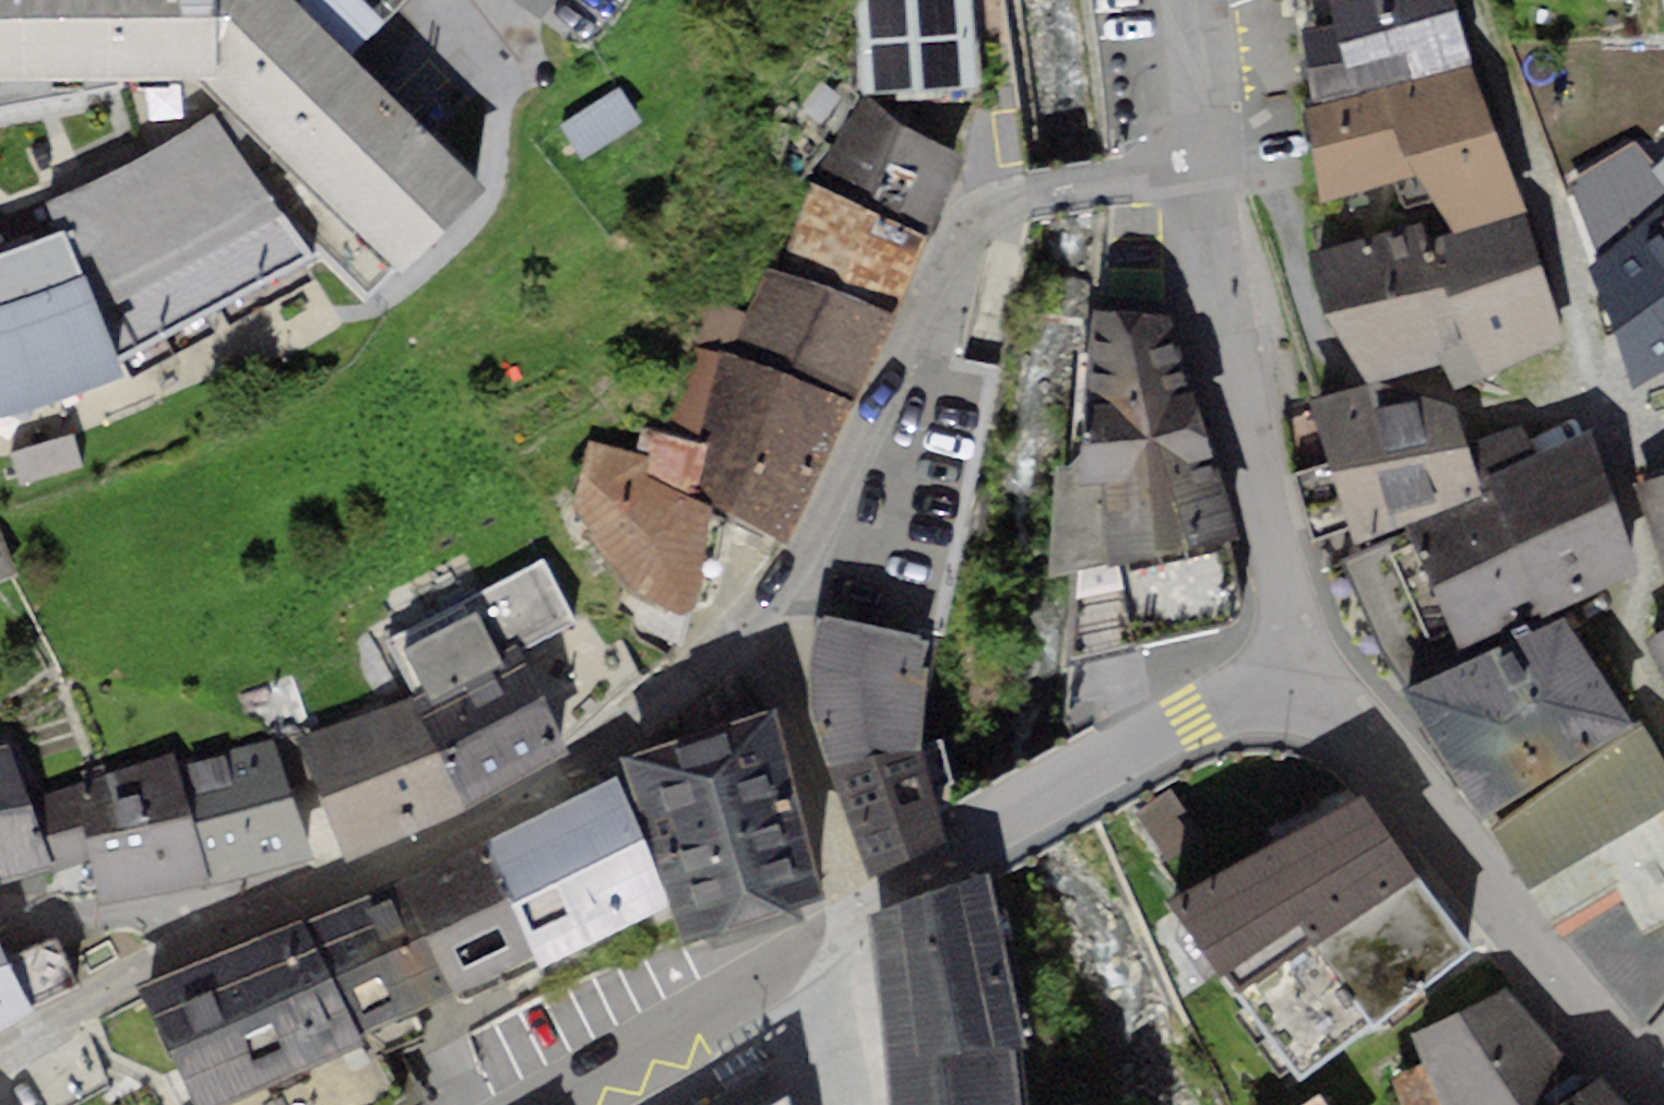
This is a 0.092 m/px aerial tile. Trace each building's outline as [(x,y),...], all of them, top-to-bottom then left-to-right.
[(189,76),(216,102),(387,269),(467,186),(279,0),(0,0),(0,71),(189,76)] [(867,88),(917,85),(975,82),(970,0),(862,0),(867,88)] [(1304,98),(1469,58),(1455,9),(1452,0),(1296,0),(1304,98)] [(1475,74),(1469,58),(1304,98),(1320,203),(1389,183),(1420,174),(1453,228),(1520,207),(1475,74)] [(960,155),(862,93),(815,184),(927,235),(960,155)] [(216,102),(202,112),(310,249),(316,245),(365,295),(387,269),(216,102)] [(310,249),(202,112),(163,138),(105,172),(41,201),(54,230),(108,356),(310,249)] [(1649,170),(1663,190),(1663,157),(1649,170)] [(927,235),(815,184),(806,181),(784,271),(892,310),(900,294),(927,235)] [(1584,263),(1603,321),(1624,386),(1663,366),(1663,206),(1584,263)] [(1421,224),(1304,251),(1320,299),(1325,314),(1364,376),(1421,367),(1443,368),(1448,382),(1501,365),(1562,346),(1520,207),(1453,228),(1426,236),(1421,224)] [(112,371),(108,356),(54,230),(0,254),(0,405),(53,391),(112,371)] [(892,310),(784,271),(762,263),(739,313),(722,351),(846,405),(866,364),(892,310)] [(722,351),(739,313),(699,297),(683,348),(722,351)] [(1047,573),(1072,568),(1067,658),(1175,636),(1222,627),(1237,612),(1240,600),(1230,545),(1197,427),(1166,319),(1089,319),(1071,465),(1054,467),(1047,573)] [(785,540),(846,405),(722,351),(683,348),(647,430),(699,444),(689,491),(713,503),(729,512),(785,540)] [(1362,385),(1311,401),(1355,542),(1403,521),(1480,492),(1464,448),(1459,429),(1451,401),(1362,385)] [(1588,429),(1535,453),(1523,424),(1464,448),(1480,492),(1540,614),(1632,570),(1617,521),(1588,429)] [(635,461),(594,445),(563,498),(618,584),(668,611),(697,606),(713,503),(689,491),(699,444),(647,430),(635,461)] [(1634,480),(1663,574),(1663,472),(1634,480)] [(1397,669),(1404,682),(1540,614),(1480,492),(1403,521),(1408,530),(1339,560),(1397,669)] [(550,555),(464,599),(469,609),(483,639),(503,628),(518,658),(560,742),(636,674),(617,640),(601,647),(550,555)] [(483,639),(469,609),(399,645),(417,690),(406,696),(455,806),(563,753),(560,742),(518,658),(497,670),(483,639)] [(1629,723),(1565,615),(1407,688),(1398,692),(1468,794),(1478,808),(1629,723)] [(926,637),(819,618),(805,665),(825,759),(920,741),(926,637)] [(1646,634),(1663,677),(1663,627),(1646,634)] [(455,806),(406,696),(297,738),(319,788),(349,858),(455,806)] [(694,733),(618,760),(673,913),(684,941),(702,936),(705,944),(804,915),(800,902),(823,896),(767,708),(694,733)] [(1642,721),(1485,824),(1558,933),(1573,924),(1625,895),(1641,928),(1663,916),(1663,759),(1642,721)] [(307,853),(271,739),(185,764),(182,752),(80,783),(92,858),(99,899),(206,885),(256,870),(307,853)] [(920,741),(825,759),(865,877),(945,837),(920,741)] [(92,858),(80,783),(30,798),(10,743),(0,744),(0,883),(92,858)] [(564,786),(478,827),(484,839),(537,964),(542,975),(673,913),(618,760),(564,786)] [(1258,846),(1167,894),(1207,949),(1298,1075),(1466,947),(1420,883),(1412,872),(1420,865),(1359,780),(1250,833),(1258,846)] [(537,964),(484,839),(423,870),(395,885),(449,989),(455,1005),(537,964)] [(980,871),(864,914),(883,1047),(1008,1046),(1025,1044),(980,871)] [(139,988),(190,1104),(420,1104),(393,1054),(427,1038),(412,1007),(449,989),(395,885),(393,881),(312,917),(304,921),(301,916),(181,969),(139,988)] [(1641,928),(1625,895),(1573,924),(1578,931),(1639,1023),(1663,996),(1663,916),(1641,928)] [(55,934),(8,956),(30,1003),(77,981),(55,934)] [(32,1010),(30,1003),(8,956),(0,940),(0,1028),(32,1010)] [(1506,983),(1410,1037),(1423,1064),(1391,1074),(1401,1104),(1630,1104),(1601,1073),(1591,1080),(1542,1024),(1506,983)] [(883,1047),(885,1075),(888,1104),(1012,1104),(1008,1046),(883,1047)] [(784,1094),(766,1104),(785,1104),(784,1094)]
